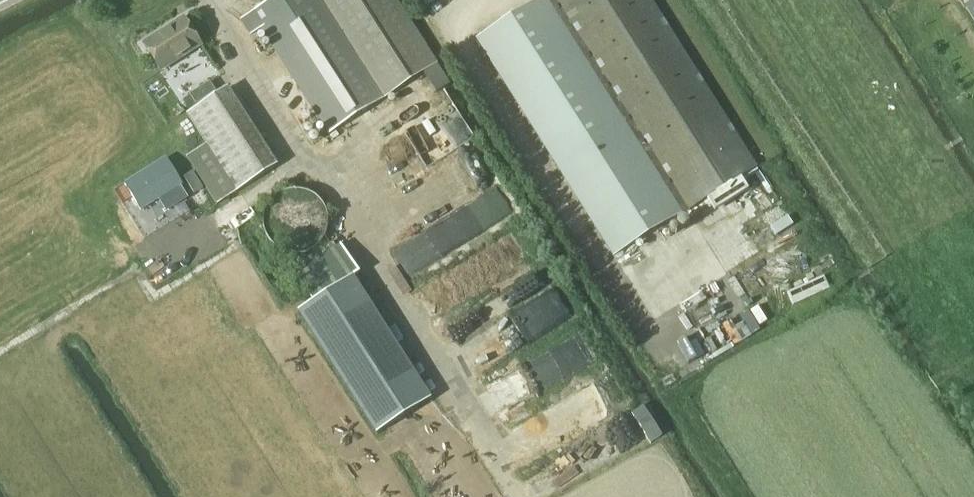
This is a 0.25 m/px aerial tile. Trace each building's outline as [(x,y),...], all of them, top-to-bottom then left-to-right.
[(261,29),(328,136),(437,65),(396,0),(272,0),(239,21),(250,37),(261,29)] [(650,0),(537,0),(475,39),(611,254),(753,165),(650,0)] [(161,71),(201,45),(184,18),(143,44),(161,71)] [(209,83),(189,96),(195,106),(215,93),(209,83)] [(186,113),(207,144),(237,191),(280,166),(230,86),(186,113)] [(190,156),(186,159),(216,205),(237,191),(207,144),(190,156)] [(181,184),(166,159),(124,184),(140,210),(181,184)] [(184,192),(173,199),(177,206),(188,199),(184,192)] [(351,277),(298,313),(396,469),(452,432),(351,277)]
